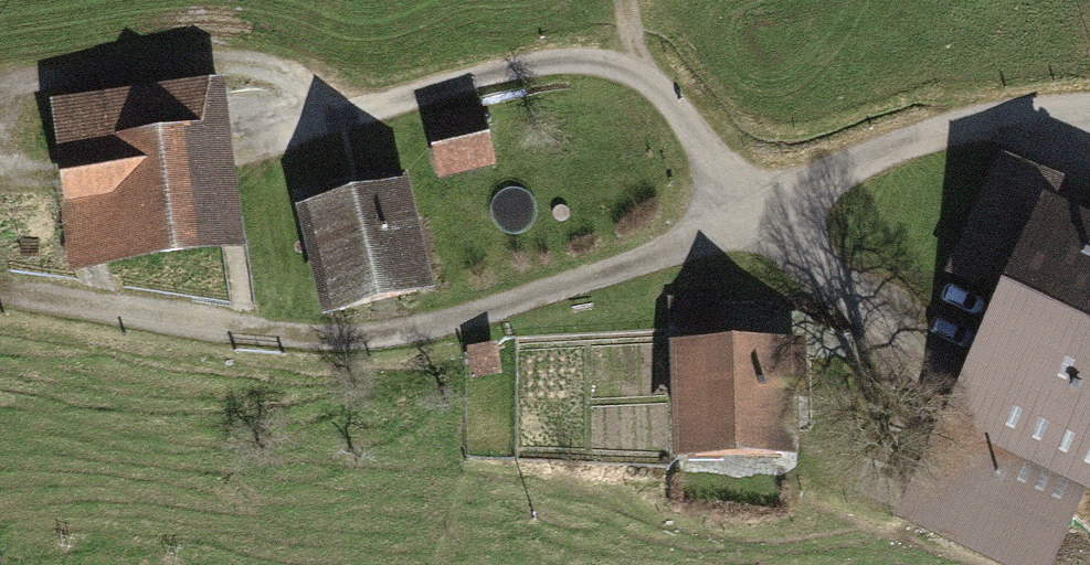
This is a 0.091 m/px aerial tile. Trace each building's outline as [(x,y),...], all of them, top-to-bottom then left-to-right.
[(226,137),(220,90),(56,111),(75,262),(211,244),(198,140),(226,137)] [(430,125),(440,170),(492,159),(482,113),(430,125)] [(955,268),(1007,292),(948,419),(944,417),(901,510),(1002,557),(1023,513),(992,499),(1015,450),(1076,478),(1089,448),(1089,255),(1038,231),(1058,188),(1004,163),(955,268)] [(394,193),(312,213),(334,306),(417,287),(394,193)] [(794,349),(683,350),(683,366),(686,366),(687,451),(781,451),(780,396),(794,396),(794,349)]
